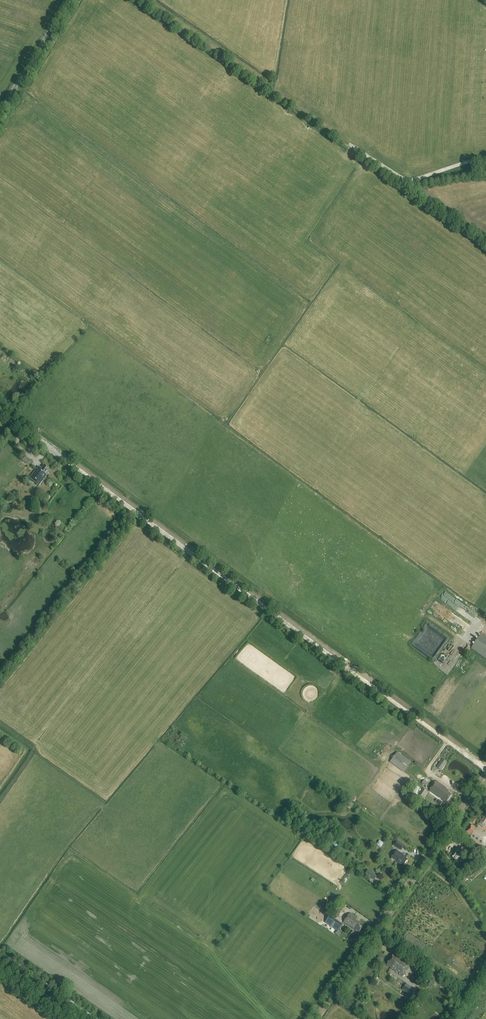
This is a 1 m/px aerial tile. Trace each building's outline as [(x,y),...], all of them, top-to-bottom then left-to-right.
[(38,466),(29,478),(39,485),(45,478),(44,478),(50,470),(44,465),(41,468),(38,466)] [(4,504),(7,506),(15,497),(11,494),(4,504)] [(485,660),(485,639),(481,635),(471,649),(485,660)] [(390,762),(403,772),(411,762),(398,752),(390,762)] [(442,759),(436,767),(441,771),(447,762),(442,759)] [(452,795),(445,791),(447,789),(438,783),(431,792),(446,803),(452,795)] [(418,785),(412,795),(415,797),(421,787),(418,785)] [(429,793),(422,788),(417,795),(424,800),(429,793)] [(480,828),(479,828),(478,827),(477,829),(472,825),(467,833),(471,837),(470,839),(483,847),(485,842),(485,832),(480,828)] [(393,845),(401,850),(404,846),(396,841),(393,845)] [(462,852),(464,849),(461,846),(459,849),(457,847),(450,856),(456,860),(462,852)] [(396,850),(391,858),(397,863),(398,862),(401,865),(401,864),(404,866),(408,860),(406,858),(407,857),(396,850)] [(377,876),(369,870),(366,874),(374,880),(377,876)] [(338,917),(343,910),(337,906),(333,913),(338,917)] [(358,933),(363,926),(356,921),(358,918),(350,913),(343,923),(358,933)] [(335,922),(340,928),(343,925),(338,918),(336,920),(336,921),(335,922)] [(400,974),(400,975),(403,977),(411,964),(395,953),(386,965),(397,973),(397,972),(400,974)] [(399,977),(395,985),(400,988),(404,979),(399,977)] [(406,998),(409,995),(411,996),(415,991),(406,984),(402,990),(405,992),(402,995),(406,998)]
